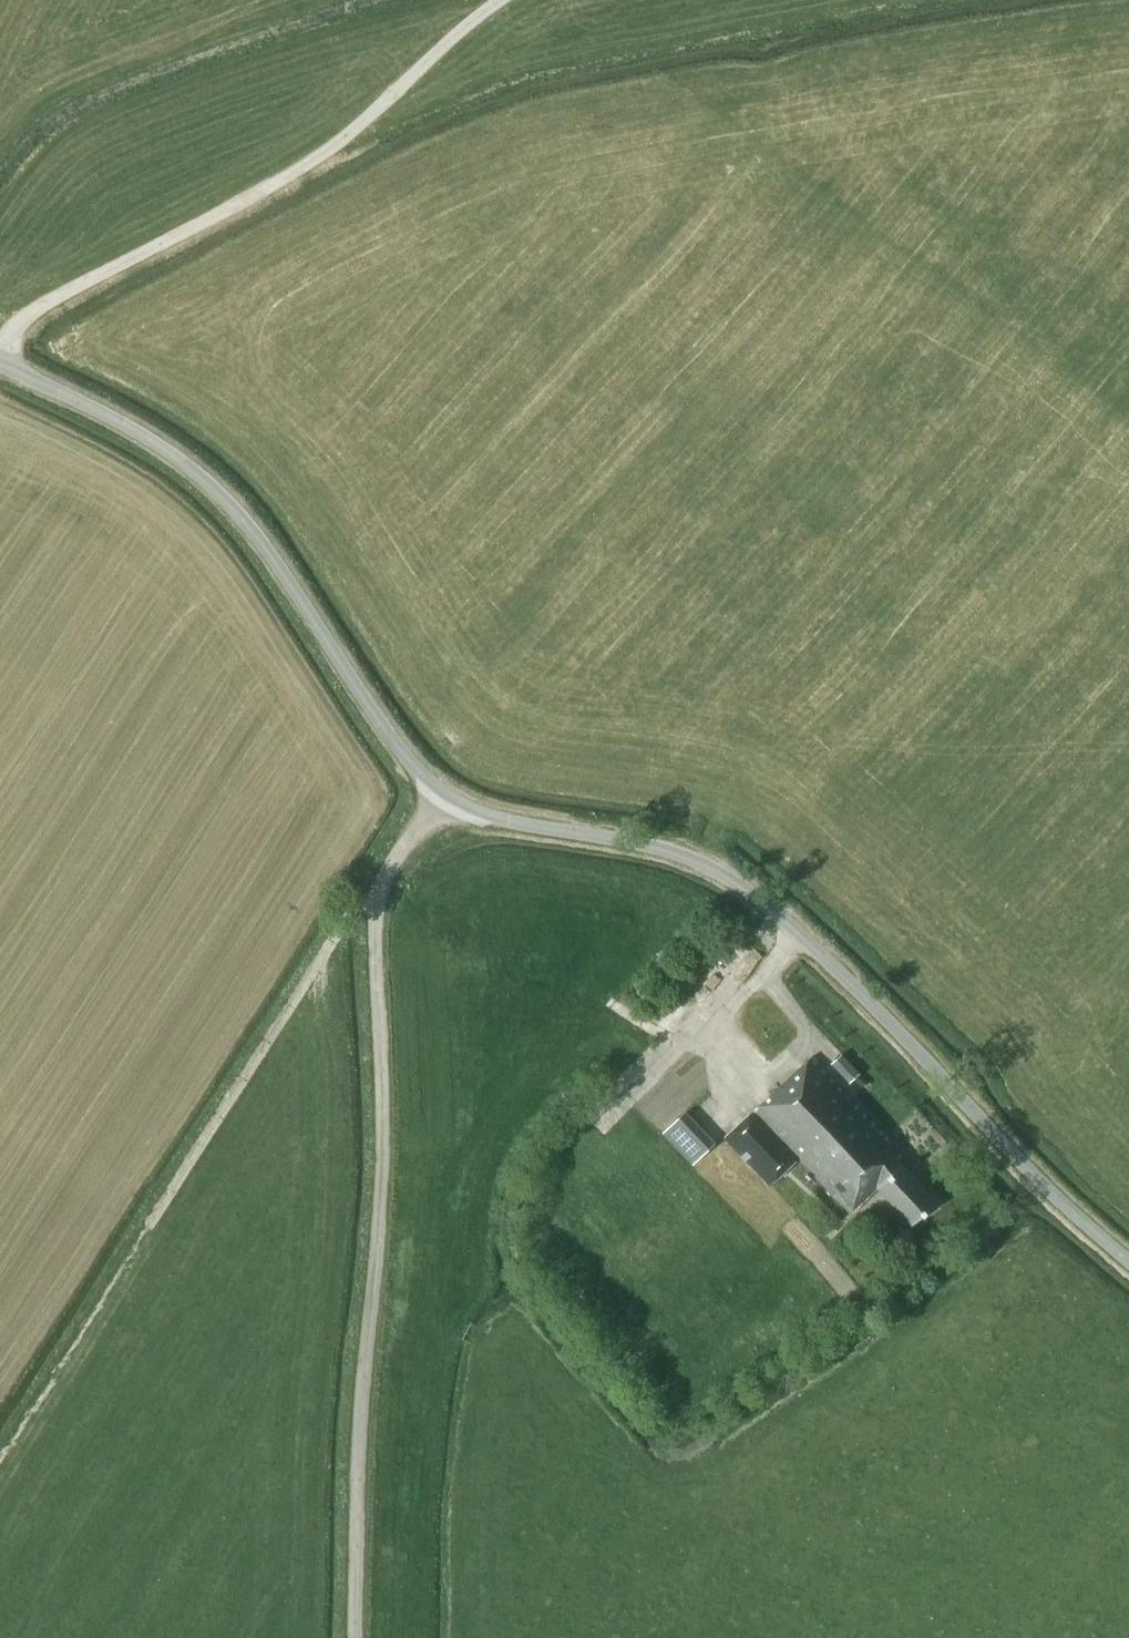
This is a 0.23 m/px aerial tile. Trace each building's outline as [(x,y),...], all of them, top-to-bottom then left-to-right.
[(831,1063),(849,1082),(860,1072),(842,1053),(831,1063)] [(913,1222),(936,1199),(896,1157),(903,1150),(811,1054),(724,1136),(770,1184),(799,1157),(851,1211),(878,1185),(913,1222)] [(663,1132),(692,1164),(714,1144),(684,1112),(663,1132)]
